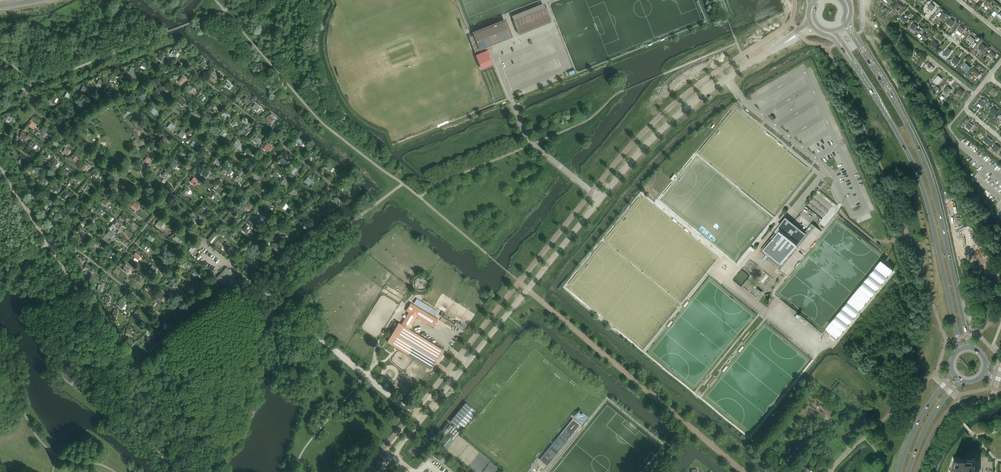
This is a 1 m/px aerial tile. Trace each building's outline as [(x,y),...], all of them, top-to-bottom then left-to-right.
[(546,3),(512,14),(519,34),(552,22),(546,3)] [(472,35),(480,54),(488,50),(486,45),(510,36),(504,22),(472,35)] [(982,51),(986,47),(982,43),(978,48),(982,51)] [(937,84),(942,78),(938,75),(933,80),(937,84)] [(948,94),(951,90),(947,86),(943,90),(948,94)] [(206,178),(210,173),(204,169),(201,174),(206,178)] [(66,201),(70,195),(66,192),(61,197),(66,201)] [(771,236),(774,238),(764,250),(773,256),(775,257),(772,261),(780,267),(778,270),(781,272),(817,228),(811,223),(803,234),(788,221),(785,219),(771,236)] [(216,230),(207,240),(213,244),(221,234),(216,230)] [(192,256),(197,249),(193,246),(188,253),(192,256)] [(882,263),(827,330),(839,340),(893,272),(882,263)] [(154,273),(158,268),(154,264),(150,269),(154,273)] [(234,279),(236,276),(227,267),(217,279),(226,287),(227,286),(231,289),(237,281),(234,279)] [(422,302),(417,298),(414,304),(427,312),(428,311),(435,316),(437,311),(422,302)] [(402,324),(400,323),(399,322),(387,342),(432,369),(444,350),(410,329),(417,317),(433,327),(438,319),(411,303),(406,311),(409,312),(402,324)] [(466,402),(450,422),(461,431),(477,411),(466,402)] [(449,423),(448,423),(440,432),(445,436),(447,434),(452,437),(453,435),(449,431),(453,427),(449,423)] [(547,466),(569,439),(575,432),(567,426),(561,433),(540,460),(547,466)] [(440,444),(446,449),(454,440),(447,435),(446,437),(440,444)] [(975,457),(953,457),(951,463),(949,469),(948,471),(975,471),(975,457)]
